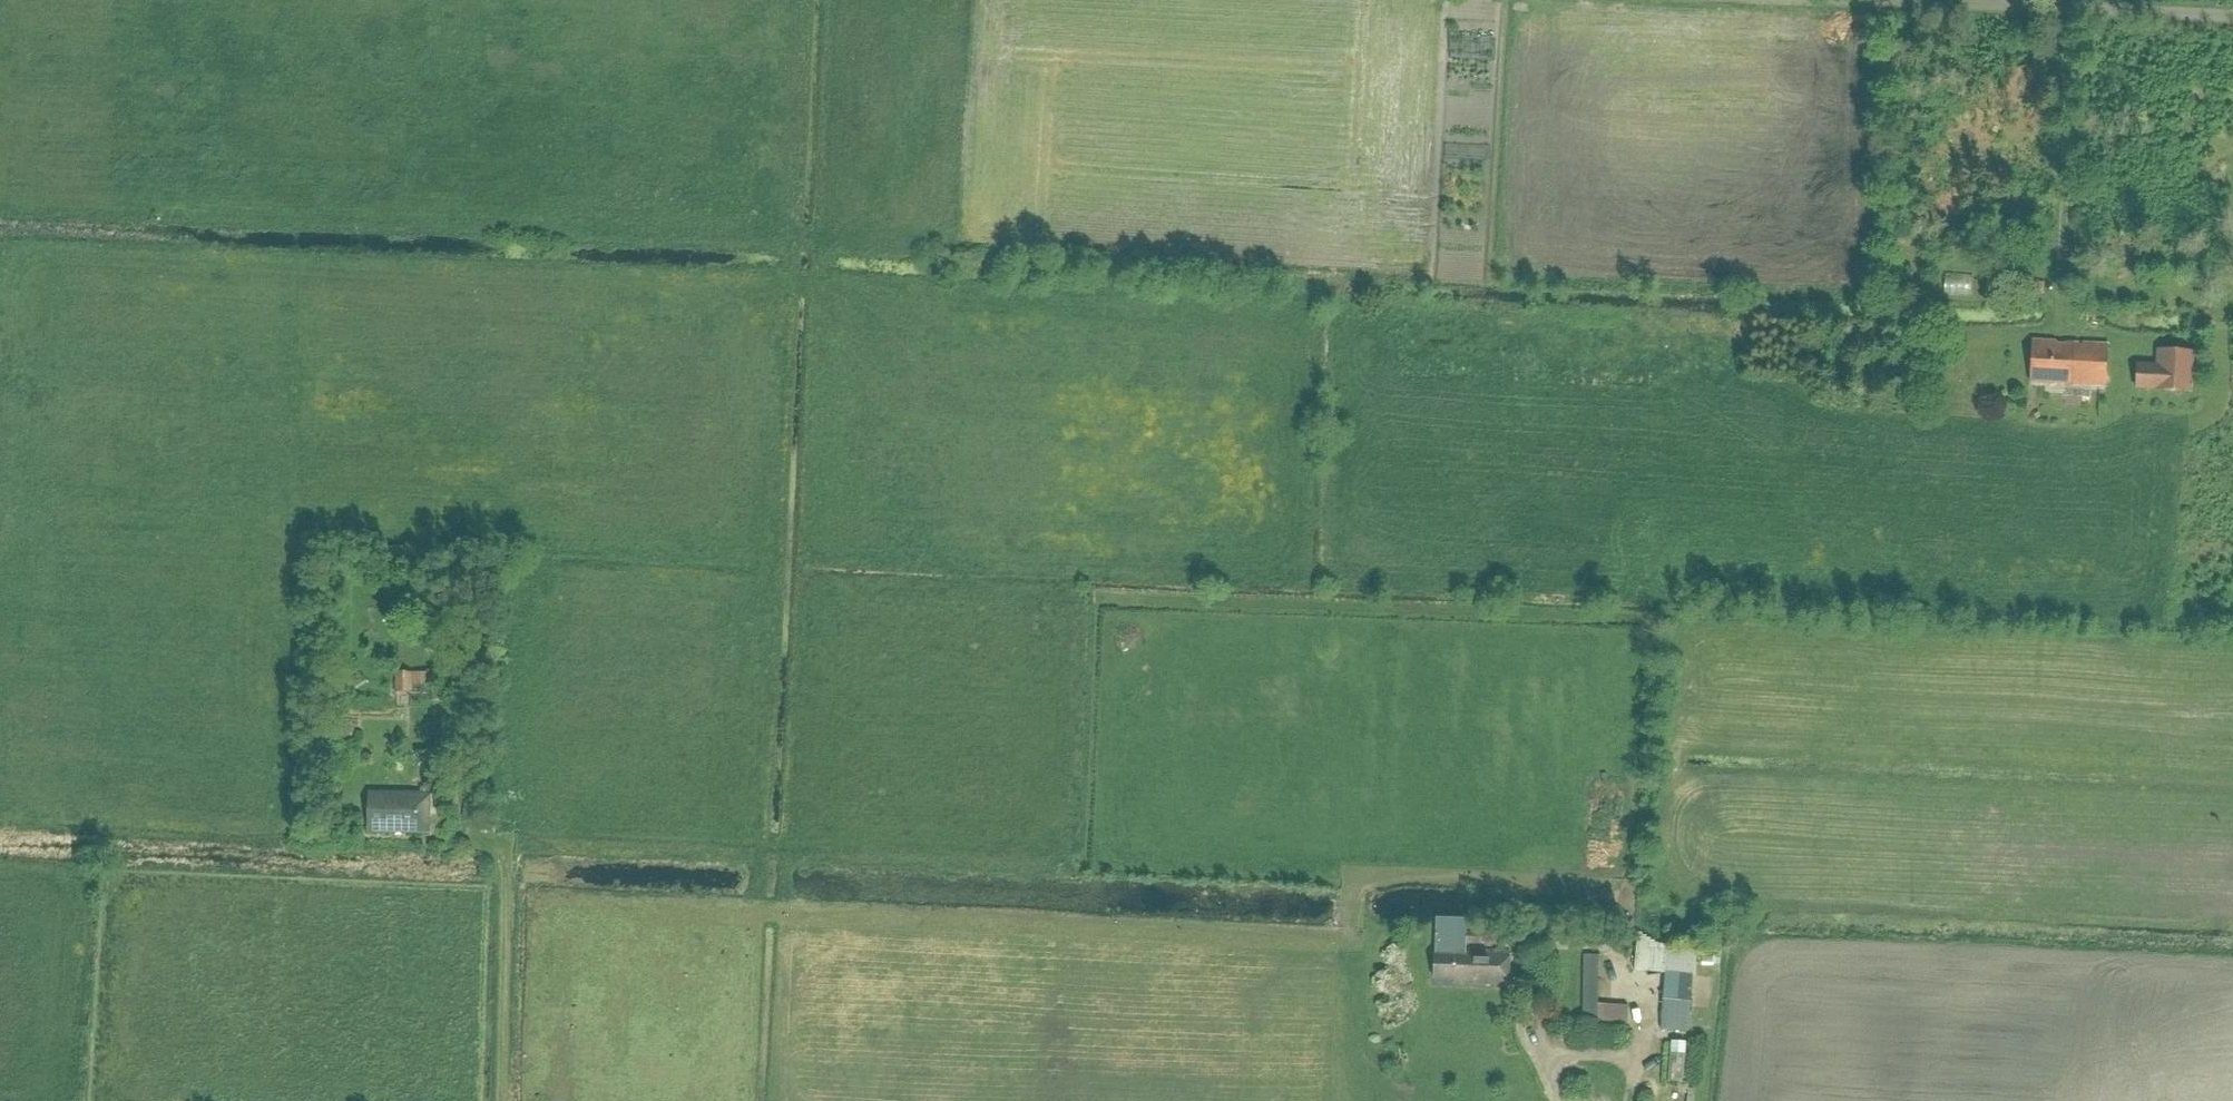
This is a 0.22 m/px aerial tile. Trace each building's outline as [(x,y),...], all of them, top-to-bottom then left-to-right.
[(2105,387),(2108,343),(2106,343),(2106,344),(2034,340),(2034,339),(2033,339),(2031,382),(2032,383),(2032,381),(2104,386),(2104,387),(2105,387)] [(2189,391),(2192,352),(2157,350),(2156,365),(2137,364),(2135,388),(2189,391)] [(413,685),(413,672),(396,672),(396,692),(413,692),(413,685)] [(444,702),(444,674),(432,674),(431,702),(444,702)] [(419,833),(420,792),(370,792),(370,833),(419,833)] [(1483,945),(1484,932),(1468,932),(1468,945),(1483,945)] [(1637,962),(1664,962),(1665,932),(1637,932),(1637,962)] [(1508,987),(1510,953),(1435,949),(1433,980),(1453,981),(1453,984),(1508,987)] [(1660,1030),(1687,1032),(1691,982),(1665,980),(1660,1030)]
